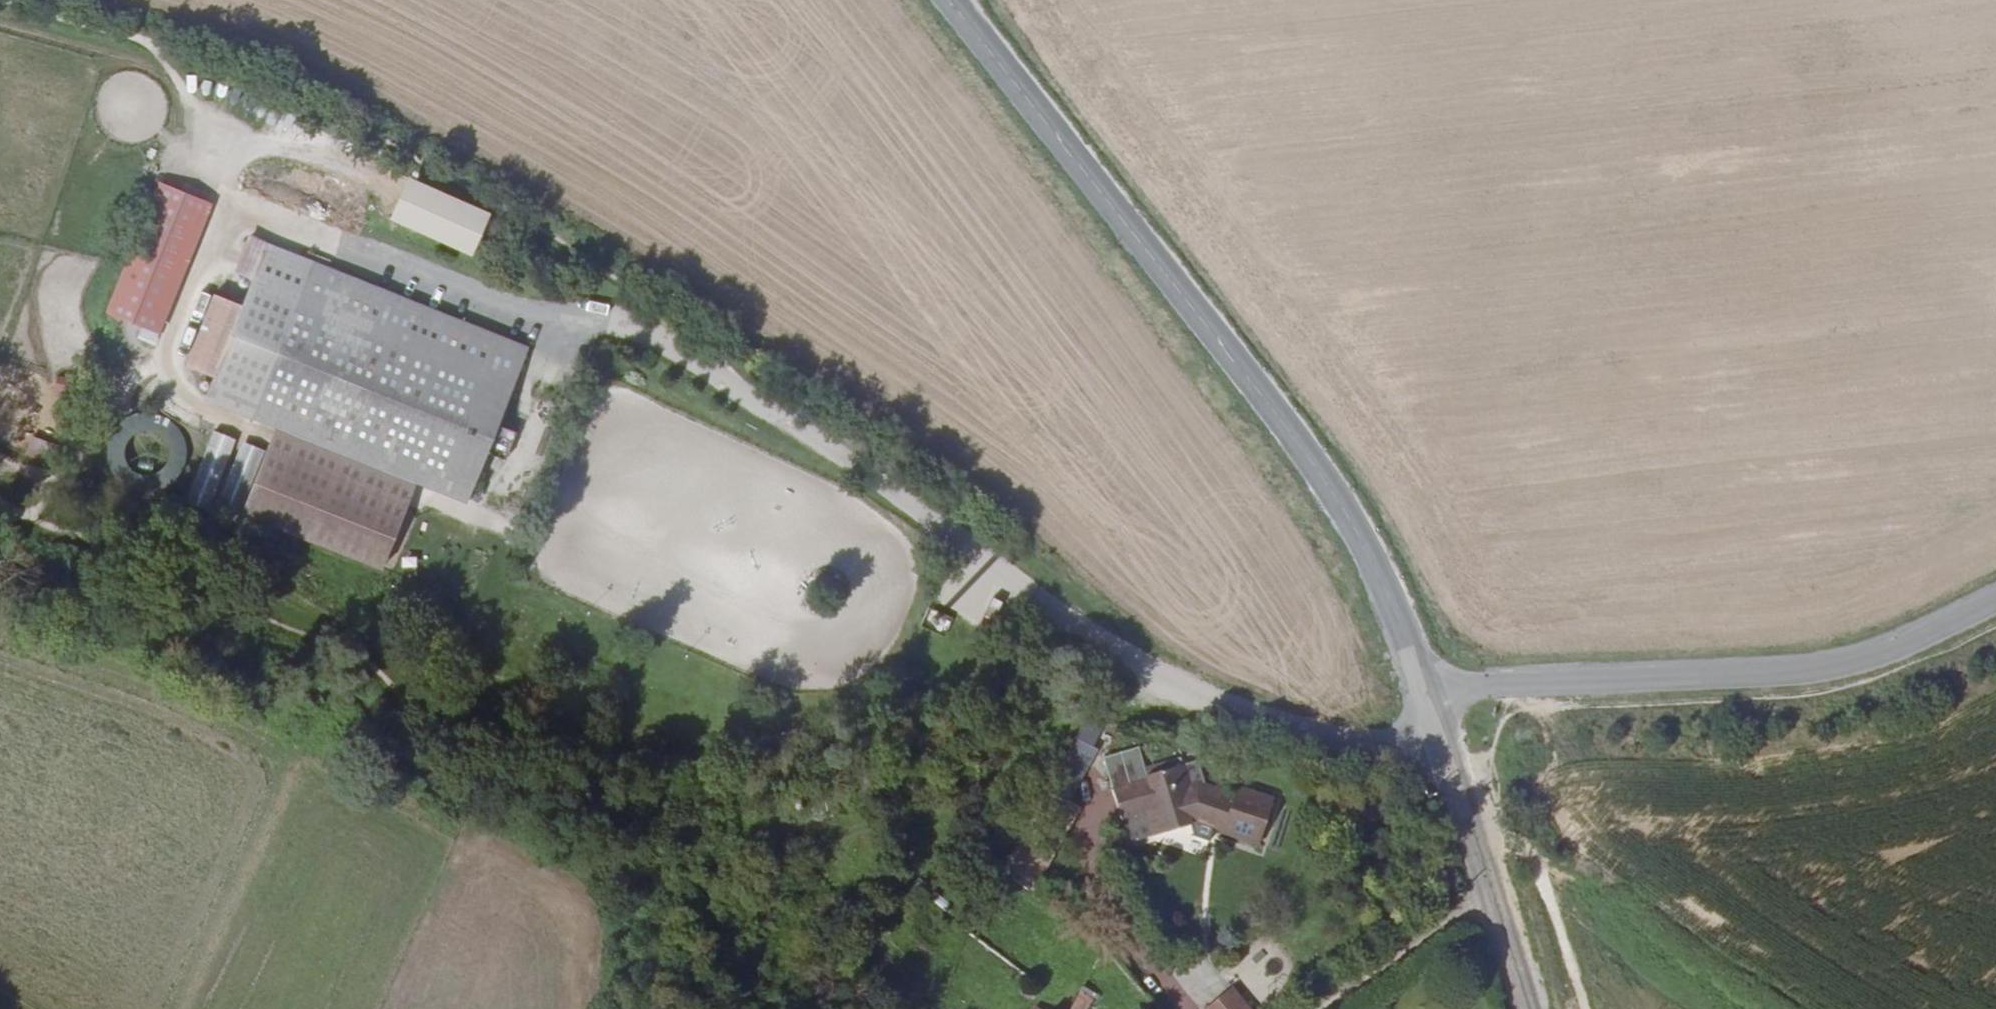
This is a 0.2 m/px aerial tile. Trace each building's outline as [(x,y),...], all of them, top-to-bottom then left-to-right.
[(477,257),(495,214),(411,178),(393,222),(477,257)] [(209,203),(160,184),(154,198),(203,217),(209,203)] [(111,310),(160,329),(203,217),(154,198),(111,310)] [(243,228),(229,263),(246,269),(260,235),(243,228)] [(532,342),(316,257),(260,235),(246,269),(239,285),(212,355),(206,370),(263,393),(478,478),(532,342)] [(212,355),(239,285),(211,274),(184,344),(212,355)] [(206,370),(199,388),(197,393),(279,426),(420,481),(469,501),(470,498),(478,478),(263,393),(206,370)] [(116,475),(120,479),(125,483),(131,487),(137,489),(143,490),(149,490),(156,489),(162,487),(167,484),(172,481),(177,476),(180,470),(183,465),(184,458),(185,452),(184,446),(182,440),(179,434),(176,429),(171,424),(166,421),(160,418),(154,416),(148,415),(141,416),(135,417),(129,420),(124,423),(119,428),(115,433),(112,438),(110,444),(109,450),(110,457),(111,463),(113,469),(116,475)] [(420,481),(279,426),(245,512),(386,568),(420,481)] [(230,437),(216,432),(190,499),(204,505),(230,437)] [(47,459),(54,442),(32,434),(26,452),(47,459)] [(257,447),(243,442),(217,509),(231,515),(257,447)] [(1099,716),(1082,715),(1034,807),(1002,869),(1059,913),(1071,898),(1072,890),(1042,866),(1037,861),(1060,821),(1071,801),(1056,793),(1099,716)] [(1183,765),(1173,767),(1178,790),(1188,787),(1183,765)] [(1109,785),(1117,817),(1142,811),(1152,808),(1157,832),(1187,825),(1186,823),(1193,822),(1191,828),(1205,834),(1207,828),(1217,831),(1215,834),(1251,849),(1269,803),(1234,789),(1230,799),(1219,794),(1220,791),(1201,784),(1188,787),(1178,790),(1173,767),(1144,774),(1144,777),(1109,785)] [(1152,808),(1142,811),(1148,834),(1157,832),(1152,808)] [(1065,823),(1060,821),(1037,861),(1042,866),(1065,823)] [(1186,974),(1180,991),(1206,999),(1212,982),(1186,974)] [(1077,986),(1067,1004),(1064,1002),(1060,1008),(1083,1008),(1091,994),(1077,986)] [(1229,992),(1209,1008),(1243,1008),(1229,992)]
